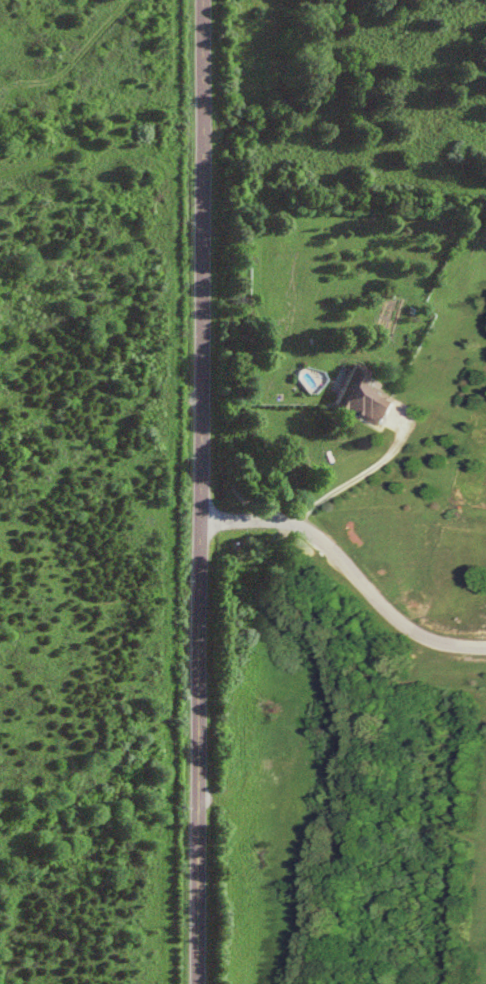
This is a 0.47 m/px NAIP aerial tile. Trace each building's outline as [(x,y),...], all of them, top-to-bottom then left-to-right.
[(402,398),(369,384),(375,370),(358,363),(341,403),(391,425),(402,398)]
